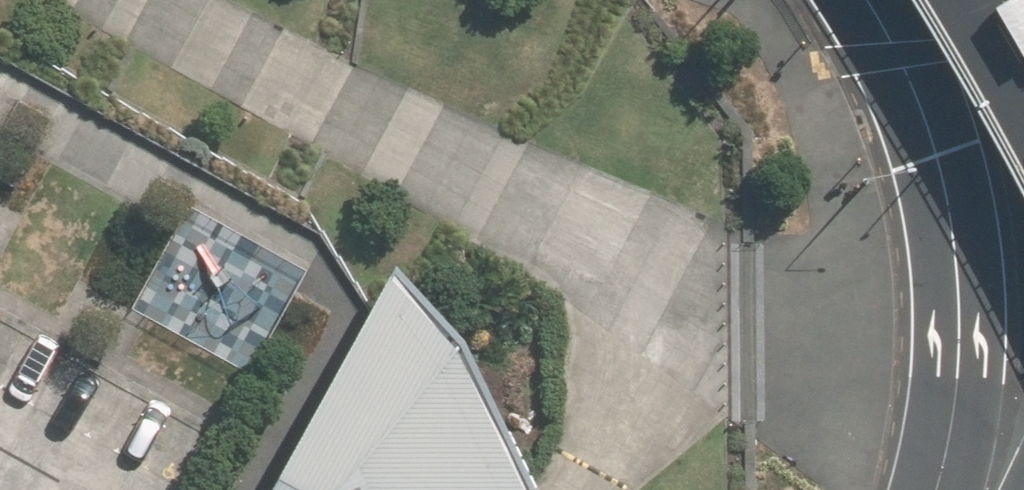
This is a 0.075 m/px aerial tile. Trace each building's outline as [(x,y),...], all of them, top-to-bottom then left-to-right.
[(0,48),(0,489),(270,489),(369,314),(307,229),(0,48)] [(464,345),(396,270),(369,314),(270,489),(528,489),(464,345)]
